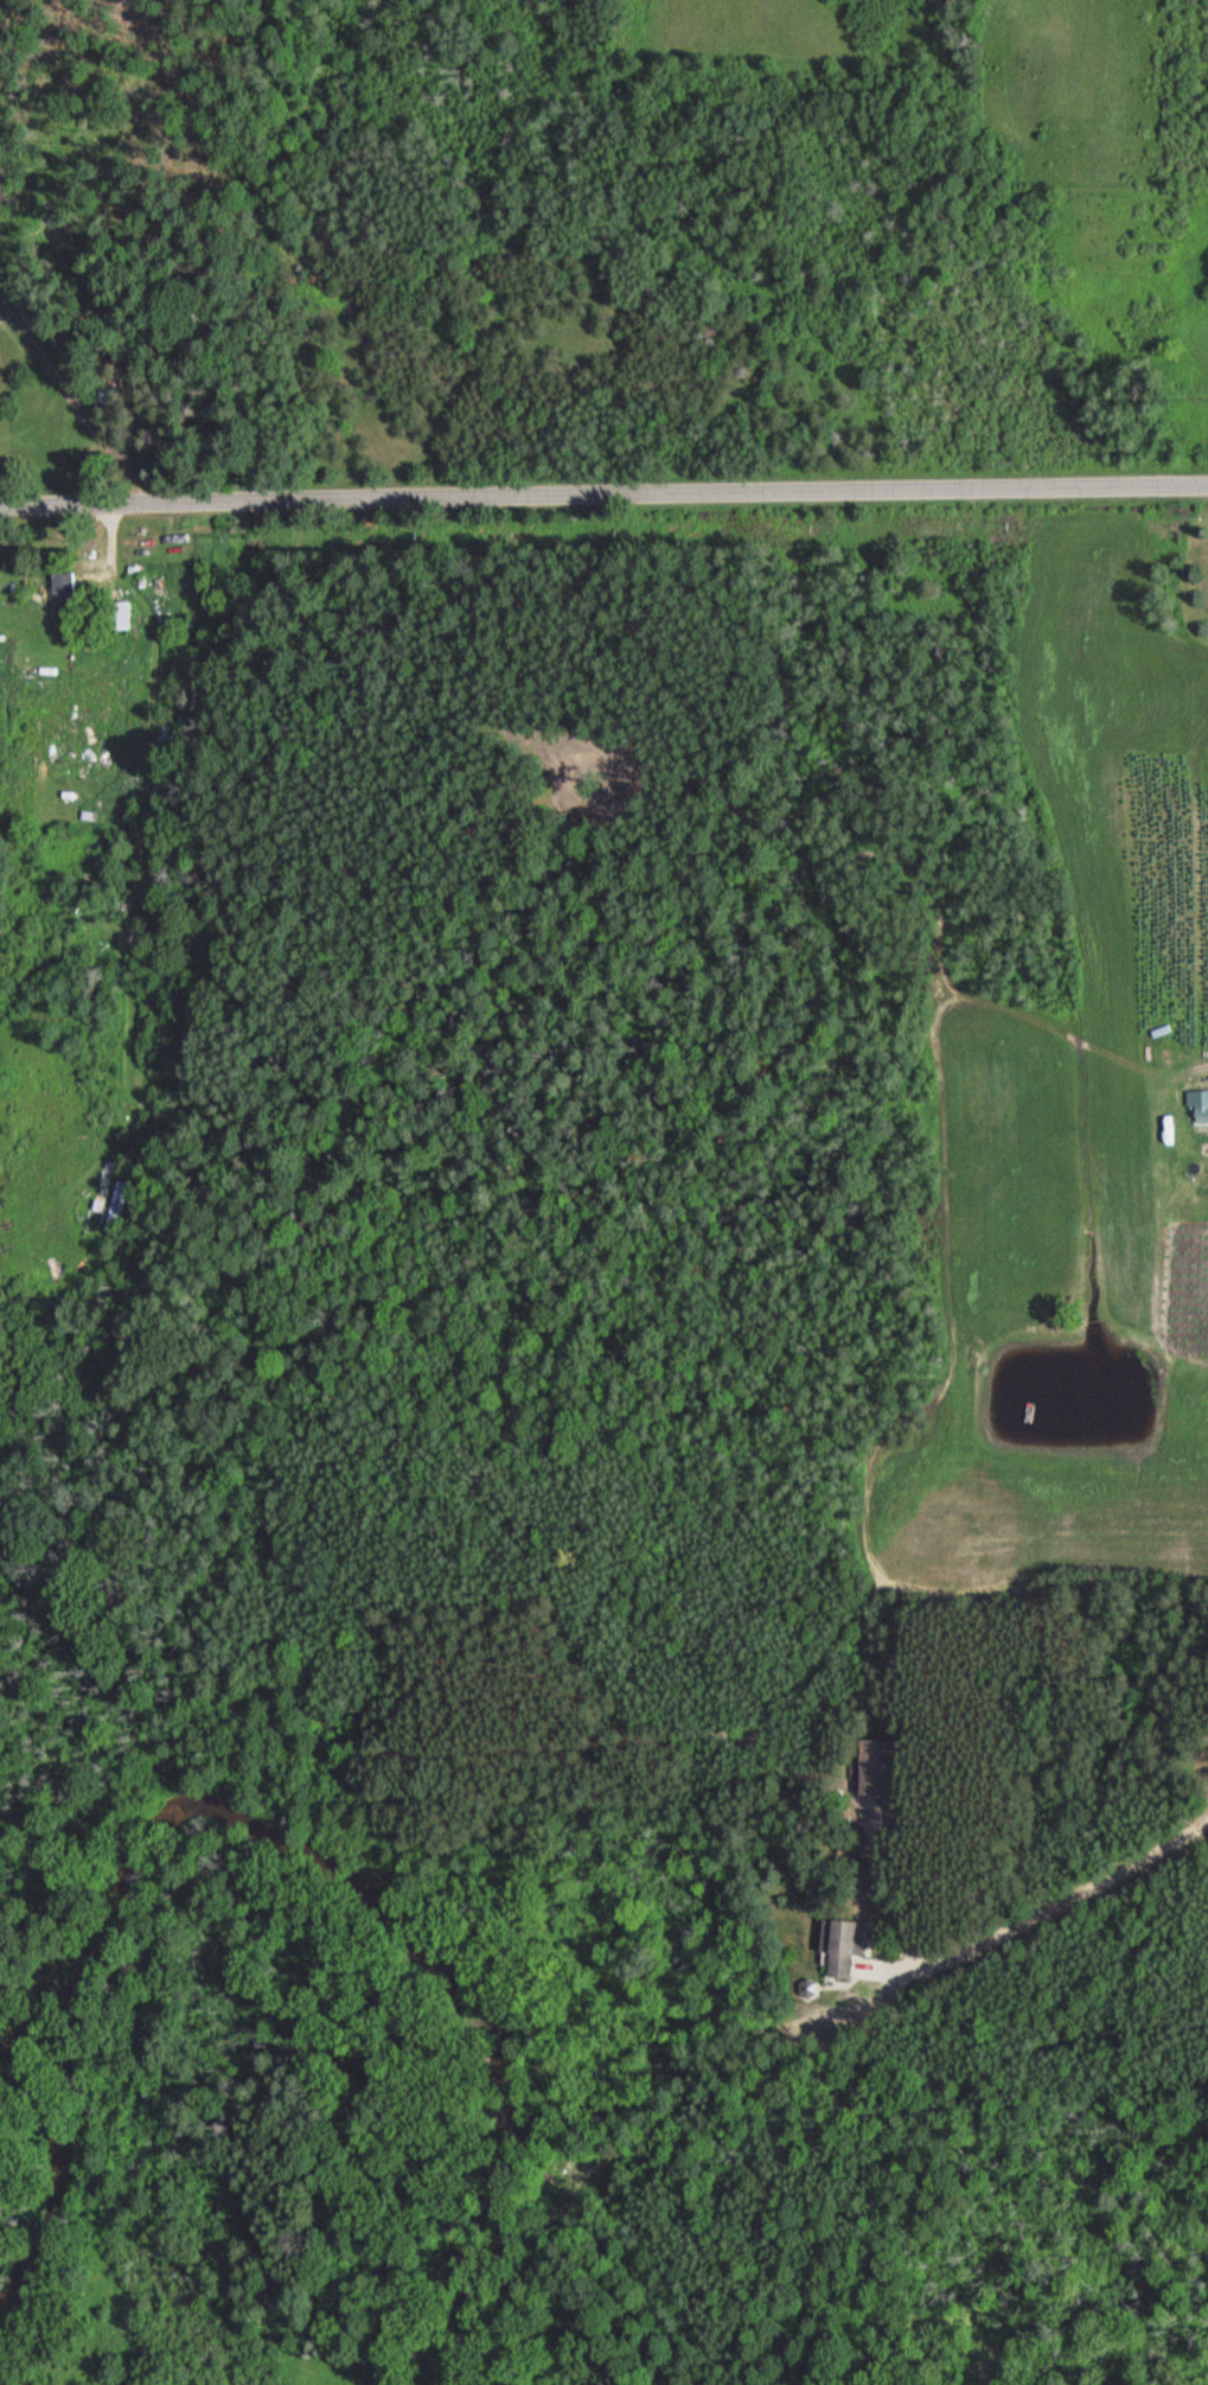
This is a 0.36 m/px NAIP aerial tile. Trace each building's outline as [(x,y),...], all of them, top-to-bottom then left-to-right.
[(74,608),(74,573),(50,573),(50,608),(74,608)] [(127,601),(106,601),(106,630),(127,630),(127,601)] [(1188,1123),(1207,1123),(1207,1098),(1188,1098),(1188,1123)] [(102,1228),(116,1233),(133,1183),(119,1178),(102,1228)] [(896,1741),(858,1740),(857,1796),(895,1797),(896,1741)] [(863,1923),(820,1921),(818,1954),(826,1955),(824,1979),(849,1981),(851,1956),(861,1956),(863,1923)]
